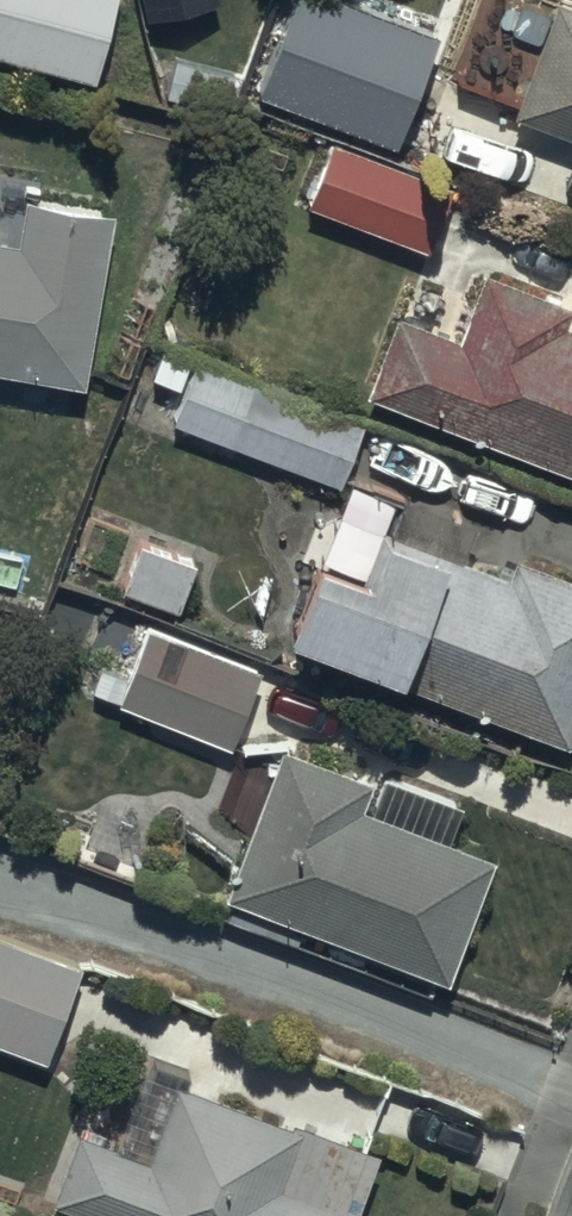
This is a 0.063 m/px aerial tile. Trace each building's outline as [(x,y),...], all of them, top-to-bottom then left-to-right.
[(98,80),(117,0),(0,0),(0,57),(98,80)] [(146,27),(228,9),(226,0),(140,0),(146,27)] [(257,86),(402,143),(443,37),(348,0),(291,0),(257,86)] [(513,109),(571,132),(571,0),(555,0),(513,109)] [(176,55),(166,94),(229,110),(239,71),(176,55)] [(333,138),(310,199),(427,243),(449,182),(333,138)] [(85,381),(116,211),(30,195),(22,236),(0,232),(0,366),(85,381)] [(369,390),(571,469),(571,323),(563,320),(570,301),(484,268),(458,336),(399,313),(369,390)] [(367,424),(197,356),(171,420),(341,488),(367,424)] [(316,546),(287,630),(394,668),(392,676),(567,737),(571,722),(571,577),(515,557),(511,568),(383,523),(368,564),(316,546)] [(141,539),(124,585),(184,607),(201,561),(141,539)] [(148,622),(119,700),(227,741),(257,663),(148,622)] [(281,741),(225,888),(450,975),(497,854),(360,801),(370,775),(281,741)] [(45,1053),(78,961),(0,933),(0,1036),(45,1053)] [(56,1194),(112,1215),(349,1215),(374,1150),(180,1076),(149,1155),(80,1129),(56,1194)]
